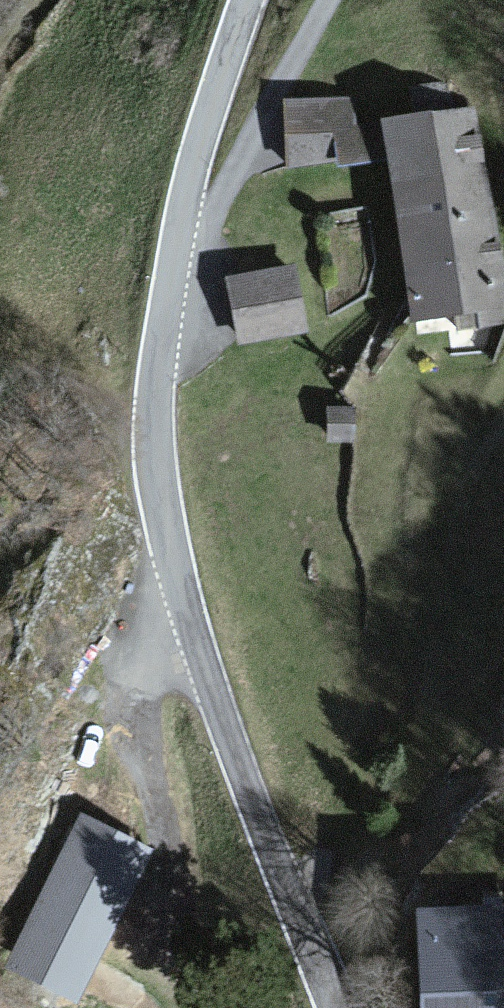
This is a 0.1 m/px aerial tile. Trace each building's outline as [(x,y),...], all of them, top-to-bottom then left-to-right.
[(406,99),(283,113),(289,175),(389,165),(408,335),(503,325),(481,111),(452,114),(450,88),(406,93),(406,99)] [(303,336),(291,272),(226,284),(238,348),(303,336)] [(78,822),(3,972),(76,1007),(77,1007),(152,859),(78,822)] [(417,914),(421,1007),(503,1007),(503,911),(417,914)]
